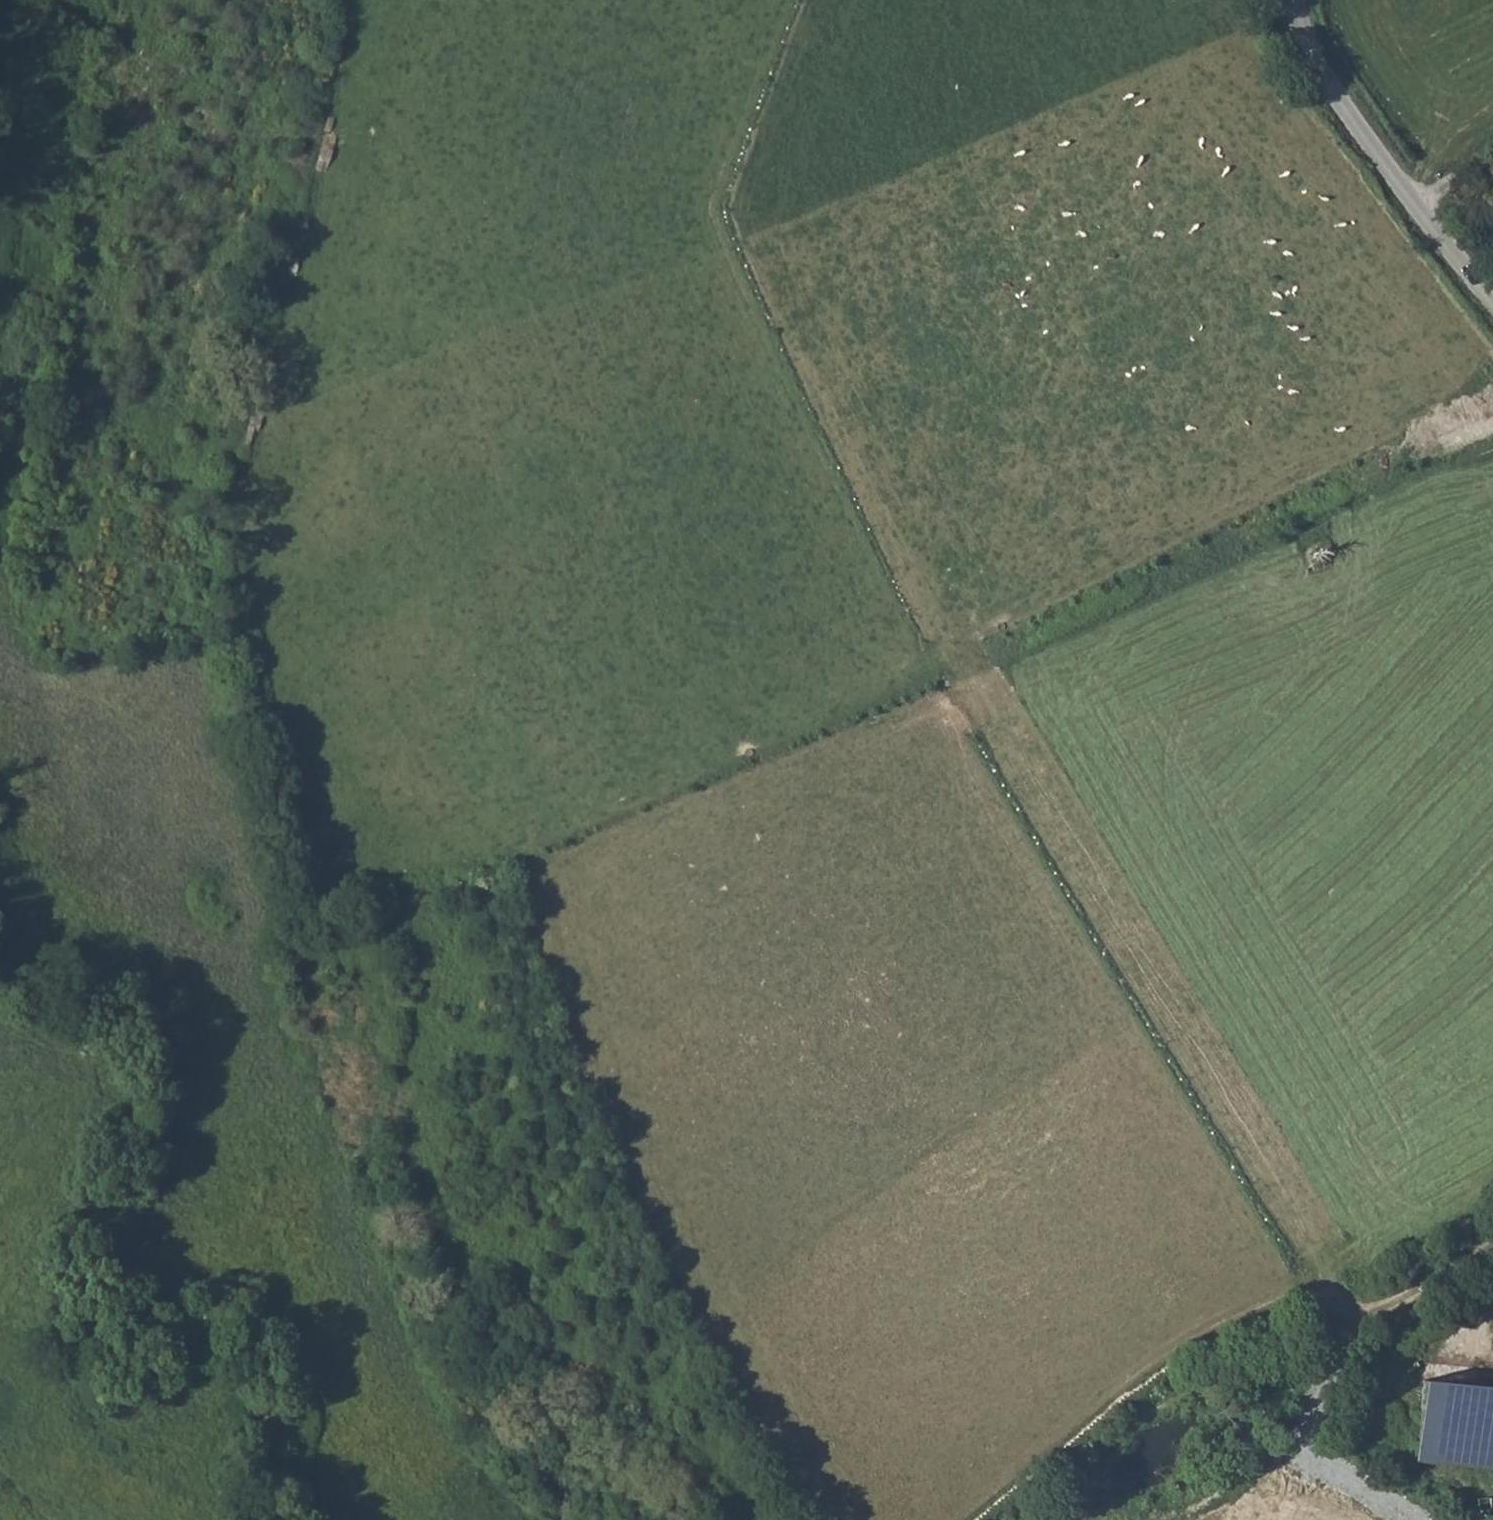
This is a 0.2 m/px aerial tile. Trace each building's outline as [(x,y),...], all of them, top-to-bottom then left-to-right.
[(1422,1373),(1410,1462),(1492,1469),(1492,1380),(1422,1373)]
